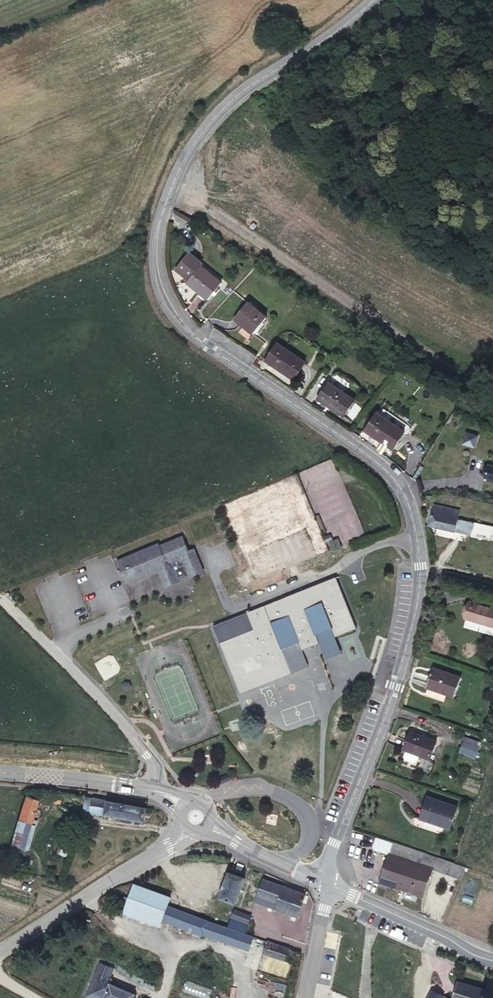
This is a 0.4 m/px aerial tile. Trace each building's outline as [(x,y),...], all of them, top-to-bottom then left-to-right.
[(198,264),(184,282),(205,299),(219,281),(198,264)] [(265,317),(245,302),(231,319),(251,334),(265,317)] [(303,361),(278,343),(265,361),(291,380),(303,361)] [(353,397),(327,379),(315,396),(341,415),(353,397)] [(402,430),(375,411),(363,427),(390,446),(402,430)] [(487,463),(483,475),(492,478),(492,465),(487,463)] [(451,530),(452,527),(468,531),(470,520),(455,516),(457,507),(431,501),(427,523),(451,530)] [(125,585),(158,571),(162,569),(166,577),(171,576),(177,573),(179,578),(188,573),(190,573),(189,570),(194,568),(200,565),(192,548),(188,549),(181,535),(158,545),(156,543),(115,561),(125,585)] [(202,572),(200,565),(194,568),(189,570),(190,573),(188,573),(190,577),(197,574),(202,572)] [(162,569),(158,571),(165,587),(174,584),(181,581),(179,578),(177,573),(171,576),(166,577),(162,569)] [(330,625),(333,633),(355,624),(333,575),(333,573),(210,625),(211,628),(239,692),(291,671),(280,646),(297,639),(300,647),(317,640),(313,631),(330,625)] [(470,600),(465,618),(492,627),(492,608),(470,600)] [(341,650),(333,633),(330,625),(313,631),(317,640),(324,657),(341,650)] [(280,646),(291,671),(307,664),(300,647),(297,639),(280,646)] [(453,694),(459,676),(433,666),(426,685),(453,694)] [(411,734),(404,752),(406,753),(403,759),(413,762),(415,756),(429,762),(436,743),(411,734)] [(481,743),(466,737),(460,753),(475,759),(481,743)] [(70,807),(71,798),(50,794),(49,803),(70,807)] [(36,800),(23,797),(9,841),(21,844),(36,800)] [(458,809),(428,799),(421,822),(451,831),(458,809)] [(144,817),(146,809),(89,800),(88,809),(144,817)] [(421,895),(431,865),(456,874),(459,864),(435,855),(391,839),(378,880),(421,895)] [(244,878),(236,876),(238,871),(230,867),(228,872),(220,895),(236,901),(244,878)] [(275,899),(281,884),(261,877),(256,892),(275,899)] [(165,894),(137,884),(131,907),(164,919),(168,906),(171,897),(165,894)] [(305,893),(281,884),(275,899),(274,903),(298,912),(305,893)] [(168,887),(165,894),(171,897),(168,906),(225,926),(229,914),(231,908),(168,887)] [(168,906),(164,919),(183,926),(245,946),(250,934),(241,931),(225,926),(168,906)] [(248,914),(231,908),(229,914),(245,920),(247,917),(248,914)] [(225,926),(241,931),(243,927),(245,920),(229,914),(225,926)] [(245,920),(243,927),(248,928),(251,919),(247,917),(245,920)] [(285,958),(289,947),(268,940),(265,951),(285,958)] [(96,973),(110,978),(114,969),(100,963),(96,973)] [(96,973),(88,993),(101,997),(133,997),(135,995),(110,985),(113,979),(110,978),(96,973)] [(455,997),(492,997),(492,986),(489,985),(487,992),(459,985),(456,995),(455,997)]
